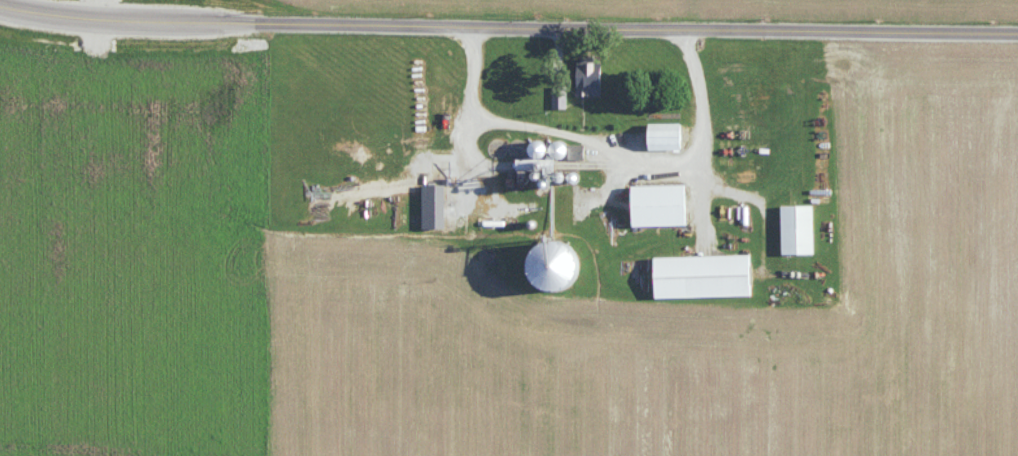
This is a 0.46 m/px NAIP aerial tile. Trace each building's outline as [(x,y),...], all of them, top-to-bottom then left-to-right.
[(603,61),(595,61),(595,56),(578,56),(578,93),(602,93),(603,61)] [(553,106),(567,106),(567,85),(553,85),(553,106)] [(682,121),(649,121),(650,148),(682,148),(682,121)] [(569,143),(569,158),(585,158),(585,142),(569,143)] [(686,223),(685,182),(632,184),(633,224),(686,223)] [(422,226),(446,227),(446,183),(423,183),(422,226)] [(782,204),(783,252),(814,251),(813,203),(782,204)] [(535,290),(579,285),(575,238),(530,242),(535,290)] [(655,255),(656,296),(752,294),(751,253),(655,255)]
